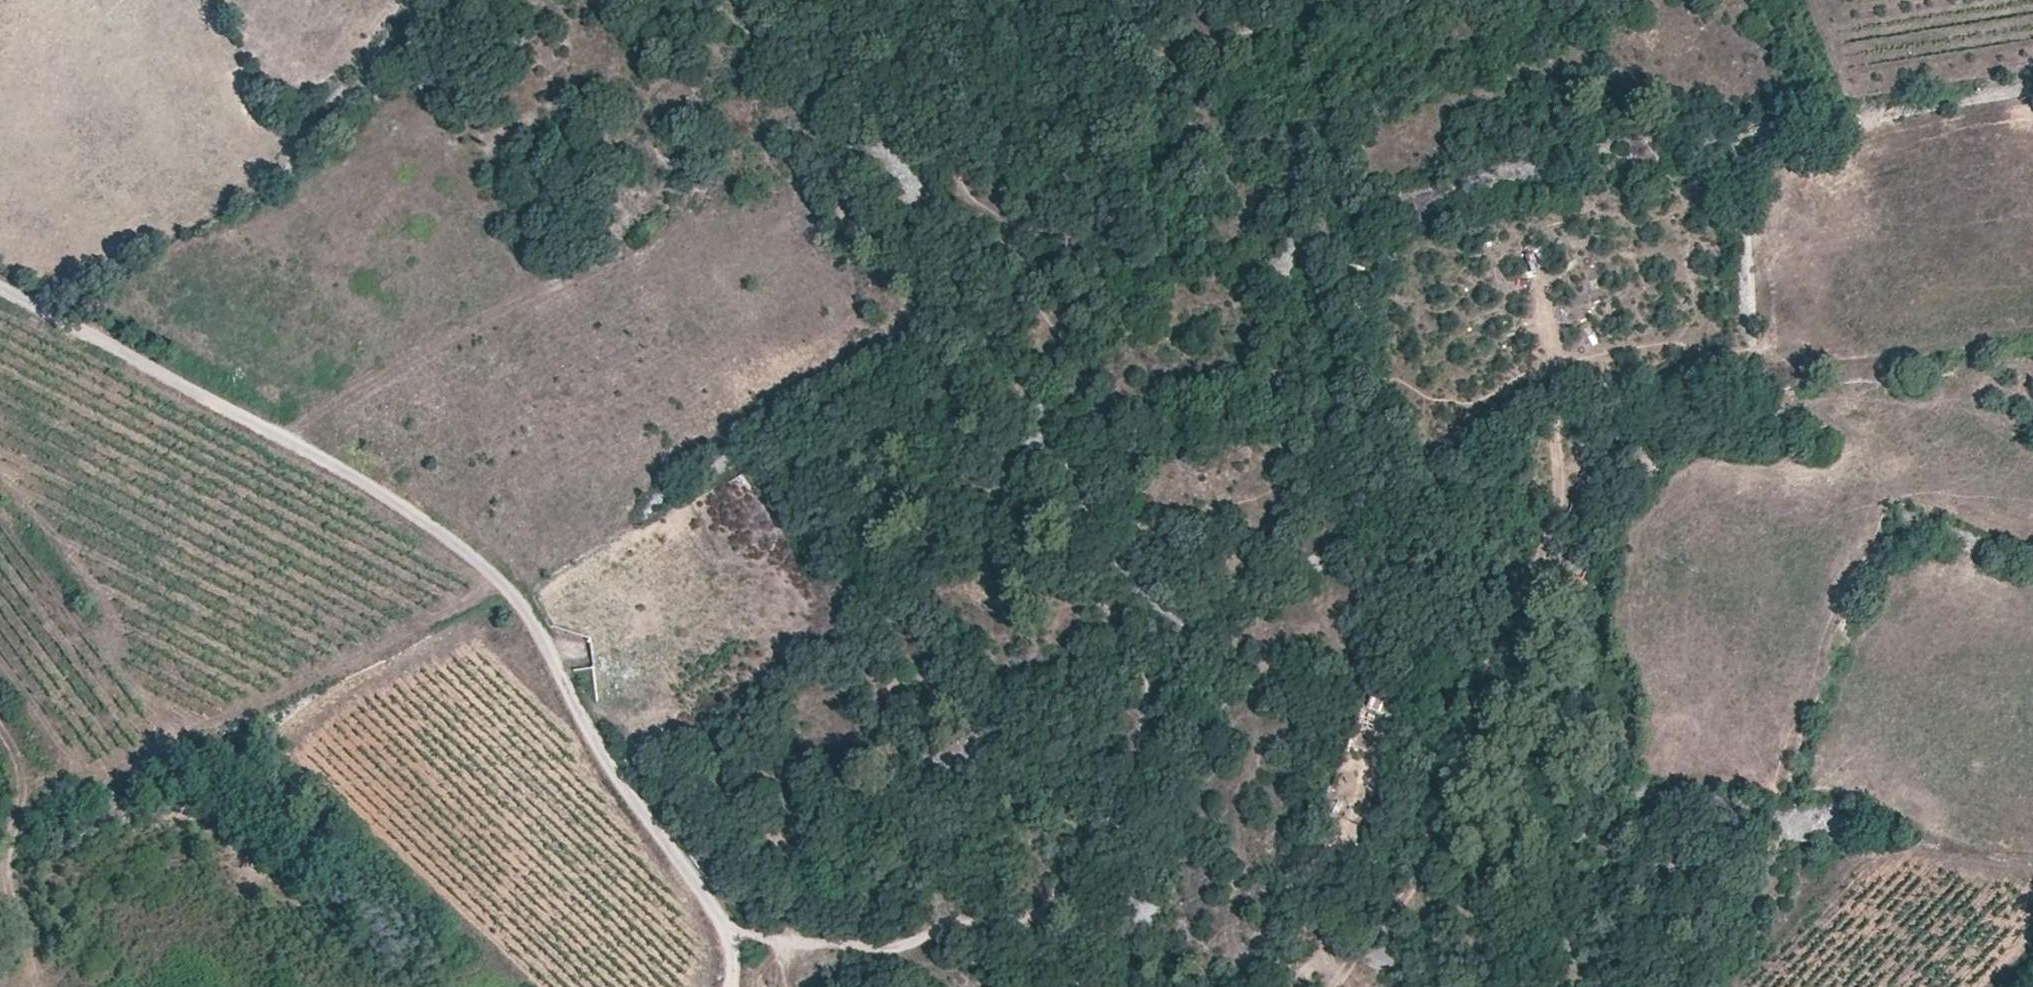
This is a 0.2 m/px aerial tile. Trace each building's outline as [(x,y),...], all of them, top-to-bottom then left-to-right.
[(1375,690),(1368,708),(1396,719),(1403,701),(1375,690)]
